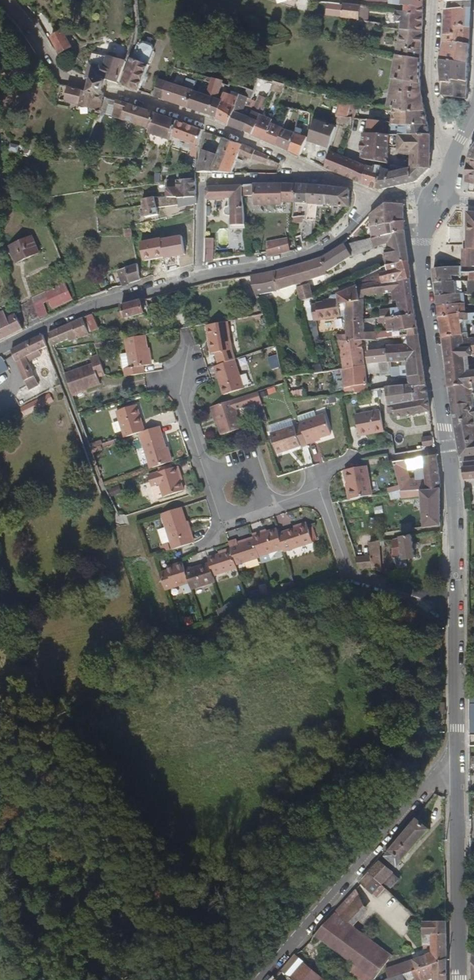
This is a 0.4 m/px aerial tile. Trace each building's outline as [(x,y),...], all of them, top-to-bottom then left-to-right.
[(452,9),(471,9),(471,1),(452,1),(452,9)] [(341,18),(343,4),(327,3),(326,16),(341,18)] [(341,18),(357,20),(358,20),(360,6),(343,4),(341,18)] [(358,20),(367,21),(369,7),(360,6),(358,20)] [(445,9),(444,27),(470,28),(471,18),(471,9),(452,9),(445,9)] [(400,30),(422,32),(422,14),(395,10),(394,22),(401,23),(400,30)] [(470,28),(444,27),(444,42),(470,45),(470,36),(470,28)] [(401,52),(421,56),(422,32),(400,30),(396,51),(401,52)] [(72,47),(62,31),(51,37),(60,53),(72,47)] [(470,45),(444,42),(440,61),(469,64),(469,54),(470,45)] [(143,43),(137,45),(121,84),(138,90),(153,50),(151,45),(143,43)] [(396,56),(421,60),(421,56),(401,52),(396,51),(396,56)] [(85,77),(91,78),(106,82),(106,80),(117,83),(124,62),(93,54),(85,77)] [(391,92),(421,91),(420,84),(421,60),(396,56),(390,92),(391,92)] [(469,64),(440,61),(442,83),(468,83),(469,72),(469,64)] [(89,86),(87,92),(102,96),(104,89),(106,82),(91,78),(89,86)] [(222,81),(211,78),(208,90),(219,93),(222,84),(222,81)] [(170,83),(168,83),(159,80),(154,96),(164,99),(170,83)] [(184,88),(170,83),(164,99),(188,108),(194,91),(193,91),(195,85),(185,82),(184,88)] [(281,94),(284,87),(284,86),(274,82),(273,83),(270,90),(281,94)] [(468,83),(442,83),(440,96),(468,99),(468,91),(468,83)] [(87,92),(67,86),(65,101),(98,111),(102,96),(87,92)] [(205,95),(194,91),(188,108),(213,116),(217,99),(219,93),(208,90),(205,95)] [(406,110),(424,110),(421,91),(391,92),(390,92),(387,108),(393,108),(406,110)] [(222,101),(218,118),(229,125),(239,98),(225,93),(222,101)] [(239,98),(229,125),(245,132),(250,118),(242,114),(247,98),(240,95),(239,98)] [(256,103),(264,106),(268,98),(259,95),(256,103)] [(217,99),(213,116),(218,118),(222,101),(217,99)] [(111,116),(149,129),(155,113),(116,100),(111,116)] [(347,117),(350,103),(344,102),(340,102),(336,116),(347,117)] [(407,124),(427,124),(424,110),(406,110),(393,108),(391,122),(399,123),(407,124)] [(309,113),(300,111),(297,121),(308,126),(309,113)] [(250,118),(245,132),(252,135),(261,115),(252,112),(250,118)] [(149,129),(146,142),(154,145),(156,135),(171,141),(173,136),(177,120),(155,113),(149,129)] [(261,115),(252,135),(264,140),(271,122),(272,119),(261,115)] [(335,120),(350,125),(351,118),(347,117),(336,116),(335,120)] [(177,120),(173,136),(192,144),(190,155),(196,156),(203,130),(177,120)] [(335,127),(316,121),(309,141),(328,147),(335,127)] [(271,122),(264,140),(275,145),(282,129),(283,126),(271,122)] [(398,137),(430,136),(427,124),(407,124),(399,123),(398,137)] [(288,151),(299,156),(306,137),(300,135),(301,130),(295,128),(293,133),(288,151)] [(275,145),(288,151),(293,133),(282,129),(275,145)] [(387,149),(395,151),(397,137),(366,133),(362,133),(360,150),(387,149)] [(410,158),(430,158),(430,136),(398,137),(397,137),(395,151),(397,151),(397,156),(407,156),(407,152),(410,151),(410,158)] [(238,154),(251,159),(255,150),(224,138),(217,156),(210,172),(231,173),(238,154)] [(376,162),(381,163),(385,163),(387,149),(360,150),(360,156),(362,160),(367,161),(376,162)] [(197,171),(210,172),(217,156),(201,150),(197,171)] [(265,163),(267,159),(268,156),(255,150),(251,159),(265,163)] [(324,167),(363,183),(366,165),(341,156),(328,151),(324,167)] [(410,168),(429,168),(430,158),(410,158),(410,168)] [(363,183),(376,188),(381,168),(381,163),(376,162),(375,169),(366,165),(363,183)] [(415,183),(429,168),(410,168),(388,173),(388,170),(381,168),(376,188),(380,190),(415,183)] [(195,170),(176,172),(177,180),(168,181),(168,197),(196,197),(195,170)] [(294,203),(296,183),(241,185),(241,195),(254,195),(254,205),(282,204),(282,202),(294,203)] [(306,203),(307,184),(296,183),(294,203),(306,203)] [(326,205),(326,186),(307,184),(306,203),(303,220),(301,234),(303,244),(312,240),(313,228),(316,220),(318,204),(326,205)] [(241,195),(241,185),(209,187),(206,189),(205,191),(205,198),(226,197),(228,197),(229,206),(226,206),(223,209),(221,212),(224,215),(227,217),(229,217),(234,257),(247,255),(244,228),(241,197),(241,195)] [(326,205),(348,206),(349,188),(326,186),(326,205)] [(180,209),(194,206),(197,205),(196,197),(168,197),(152,197),(142,199),(143,205),(144,217),(158,216),(157,208),(180,205),(180,209)] [(386,203),(369,215),(370,228),(404,222),(402,203),(386,203)] [(370,228),(371,238),(404,230),(404,222),(370,228)] [(312,261),(272,272),(276,290),(294,284),(300,301),(312,296),(307,279),(326,274),(325,272),(332,268),(332,267),(351,256),(368,248),(386,243),(388,250),(384,251),(386,256),(383,257),(385,265),(408,261),(404,230),(371,238),(343,244),(320,258),(312,261)] [(214,237),(205,236),(205,261),(214,260),(214,237)] [(9,247),(16,263),(40,253),(32,237),(9,247)] [(287,237),(266,241),(268,258),(290,252),(287,237)] [(462,265),(462,257),(440,258),(441,266),(462,265)] [(408,261),(385,265),(386,271),(375,274),(356,283),(357,286),(410,278),(408,261)] [(117,271),(122,285),(141,279),(137,264),(117,271)] [(463,273),(462,267),(433,270),(435,283),(455,281),(454,274),(463,273)] [(272,272),(248,276),(255,295),(276,290),(272,272)] [(416,314),(410,278),(357,286),(348,289),(349,302),(344,303),(345,312),(362,311),(361,296),(394,292),(397,307),(390,308),(391,317),(416,314)] [(456,295),(455,281),(435,283),(437,297),(456,295)] [(65,284),(46,292),(48,297),(52,308),(72,299),(65,284)] [(349,302),(348,289),(337,294),(338,303),(344,303),(349,302)] [(46,292),(32,298),(33,299),(34,303),(38,301),(48,297),(46,292)] [(437,297),(438,307),(465,305),(464,295),(456,295),(437,297)] [(26,323),(39,317),(34,303),(33,299),(20,306),(26,323)] [(39,317),(40,320),(45,317),(38,301),(34,303),(39,317)] [(140,301),(120,306),(124,318),(144,313),(140,301)] [(438,307),(440,318),(466,314),(465,305),(438,307)] [(6,337),(22,329),(15,314),(8,318),(4,310),(0,313),(0,340),(6,337)] [(362,320),(362,311),(345,312),(345,321),(362,320)] [(98,328),(92,314),(48,333),(53,345),(67,339),(69,342),(89,334),(88,332),(98,328)] [(416,316),(416,314),(391,317),(385,317),(386,331),(376,331),(376,338),(405,336),(419,335),(416,316)] [(443,338),(464,336),(462,325),(465,321),(473,320),(473,314),(466,314),(440,318),(443,338)] [(226,320),(205,323),(210,353),(214,353),(217,365),(234,360),(235,359),(232,351),(230,341),(226,320)] [(376,338),(376,331),(362,332),(362,320),(345,321),(345,328),(345,341),(360,340),(376,338)] [(337,329),(337,342),(345,341),(345,328),(337,329)] [(144,334),(123,338),(126,352),(119,353),(121,369),(123,368),(124,377),(143,373),(142,367),(142,365),(149,364),(144,334)] [(28,340),(11,350),(13,356),(19,370),(24,380),(34,375),(28,361),(41,355),(39,350),(47,347),(42,335),(28,340)] [(420,340),(419,335),(405,336),(406,345),(386,347),(386,348),(365,350),(366,364),(389,362),(405,360),(422,358),(420,340)] [(447,370),(470,368),(469,356),(473,355),(473,339),(464,340),(464,336),(443,338),(447,370)] [(337,342),(340,369),(341,369),(363,365),(364,365),(360,340),(345,341),(337,342)] [(92,363),(63,374),(71,395),(100,384),(97,377),(104,374),(97,354),(89,357),(92,363)] [(0,358),(0,375),(8,370),(1,357),(0,358)] [(425,374),(422,358),(405,360),(407,375),(425,374)] [(217,365),(213,367),(222,395),(243,388),(234,360),(217,365)] [(407,375),(405,360),(389,362),(390,375),(407,375)] [(341,369),(340,369),(343,387),(366,383),(364,365),(363,365),(341,369)] [(450,388),(473,384),(473,389),(473,371),(471,371),(470,368),(447,370),(450,388)] [(426,384),(425,374),(407,375),(408,386),(426,384)] [(428,399),(426,384),(408,386),(385,388),(387,406),(421,400),(428,399)] [(455,421),(473,419),(473,407),(473,402),(473,389),(473,384),(450,388),(455,421)] [(232,400),(211,406),(219,435),(241,428),(235,409),(259,401),(256,392),(232,400)] [(50,393),(20,407),(24,416),(54,402),(50,393)] [(430,411),(428,399),(421,400),(387,406),(389,413),(395,412),(396,417),(430,411)] [(124,437),(138,433),(144,431),(136,405),(116,411),(124,437)] [(383,431),(379,410),(355,415),(358,435),(383,431)] [(305,444),(306,444),(315,441),(314,439),(330,435),(323,414),(298,422),(299,423),(305,444)] [(473,456),(473,419),(455,421),(461,458),(473,456)] [(276,453),(305,444),(299,423),(270,432),(276,453)] [(138,433),(150,469),(170,462),(159,426),(144,431),(138,433)] [(423,447),(432,445),(431,436),(422,437),(423,447)] [(93,452),(104,448),(100,439),(89,443),(93,452)] [(316,444),(307,447),(312,462),(322,459),(316,444)] [(426,490),(440,489),(436,455),(424,457),(424,467),(426,490)] [(404,460),(407,470),(424,467),(424,457),(404,460)] [(400,490),(401,491),(413,491),(407,470),(404,460),(392,462),(400,490)] [(155,473),(163,497),(183,490),(179,476),(181,475),(178,466),(155,473)] [(344,470),(343,470),(349,500),(372,495),(366,466),(358,467),(344,470)] [(463,468),(465,480),(473,480),(473,467),(463,468)] [(424,527),(440,525),(440,489),(426,490),(413,491),(401,491),(401,498),(421,497),(424,527)] [(181,507),(160,514),(171,549),(192,542),(181,507)] [(282,549),(283,552),(312,542),(306,523),(277,533),(282,549)] [(277,533),(275,527),(261,532),(260,531),(251,534),(253,539),(258,556),(282,549),(277,533)] [(415,558),(411,535),(392,540),(392,556),(402,555),(403,560),(415,558)] [(235,565),(259,558),(258,556),(253,539),(237,544),(236,539),(228,542),(230,549),(235,565)] [(378,541),(367,543),(368,551),(370,569),(379,571),(378,541)] [(207,557),(208,562),(213,576),(236,568),(235,565),(230,549),(207,557)] [(354,553),(359,569),(370,569),(368,551),(354,553)] [(174,568),(159,573),(165,590),(188,583),(184,570),(182,562),(173,564),(174,568)] [(184,570),(188,583),(190,589),(214,581),(213,576),(208,562),(184,570)] [(429,830),(416,818),(384,856),(397,867),(429,830)] [(400,879),(379,861),(369,873),(387,890),(389,892),(400,879)] [(387,890),(369,873),(361,882),(379,898),(387,890)] [(368,910),(355,889),(334,912),(354,926),(368,910)] [(334,912),(314,935),(354,964),(348,972),(359,979),(373,979),(393,955),(354,926),(334,912)] [(447,934),(447,922),(423,923),(423,926),(432,934),(447,934)] [(447,962),(447,934),(432,934),(423,926),(424,947),(432,947),(432,953),(386,970),(389,979),(403,974),(412,972),(447,962)] [(295,956),(282,970),(293,979),(323,979),(295,956)] [(447,962),(412,972),(415,979),(431,979),(434,979),(448,979),(447,962)]
